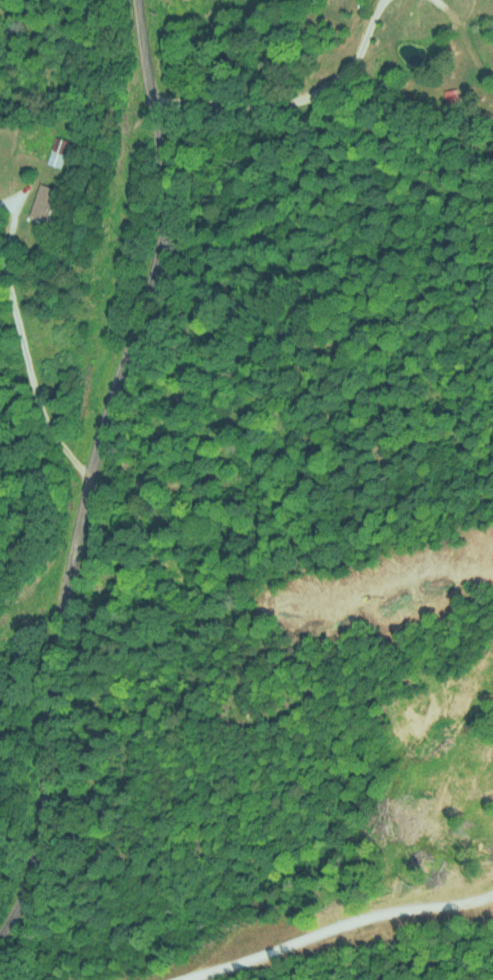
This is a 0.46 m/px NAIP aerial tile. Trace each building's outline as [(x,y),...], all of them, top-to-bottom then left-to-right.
[(46,163),(61,167),(70,140),(54,135),(46,163)] [(28,219),(48,225),(58,188),(38,182),(28,219)]
